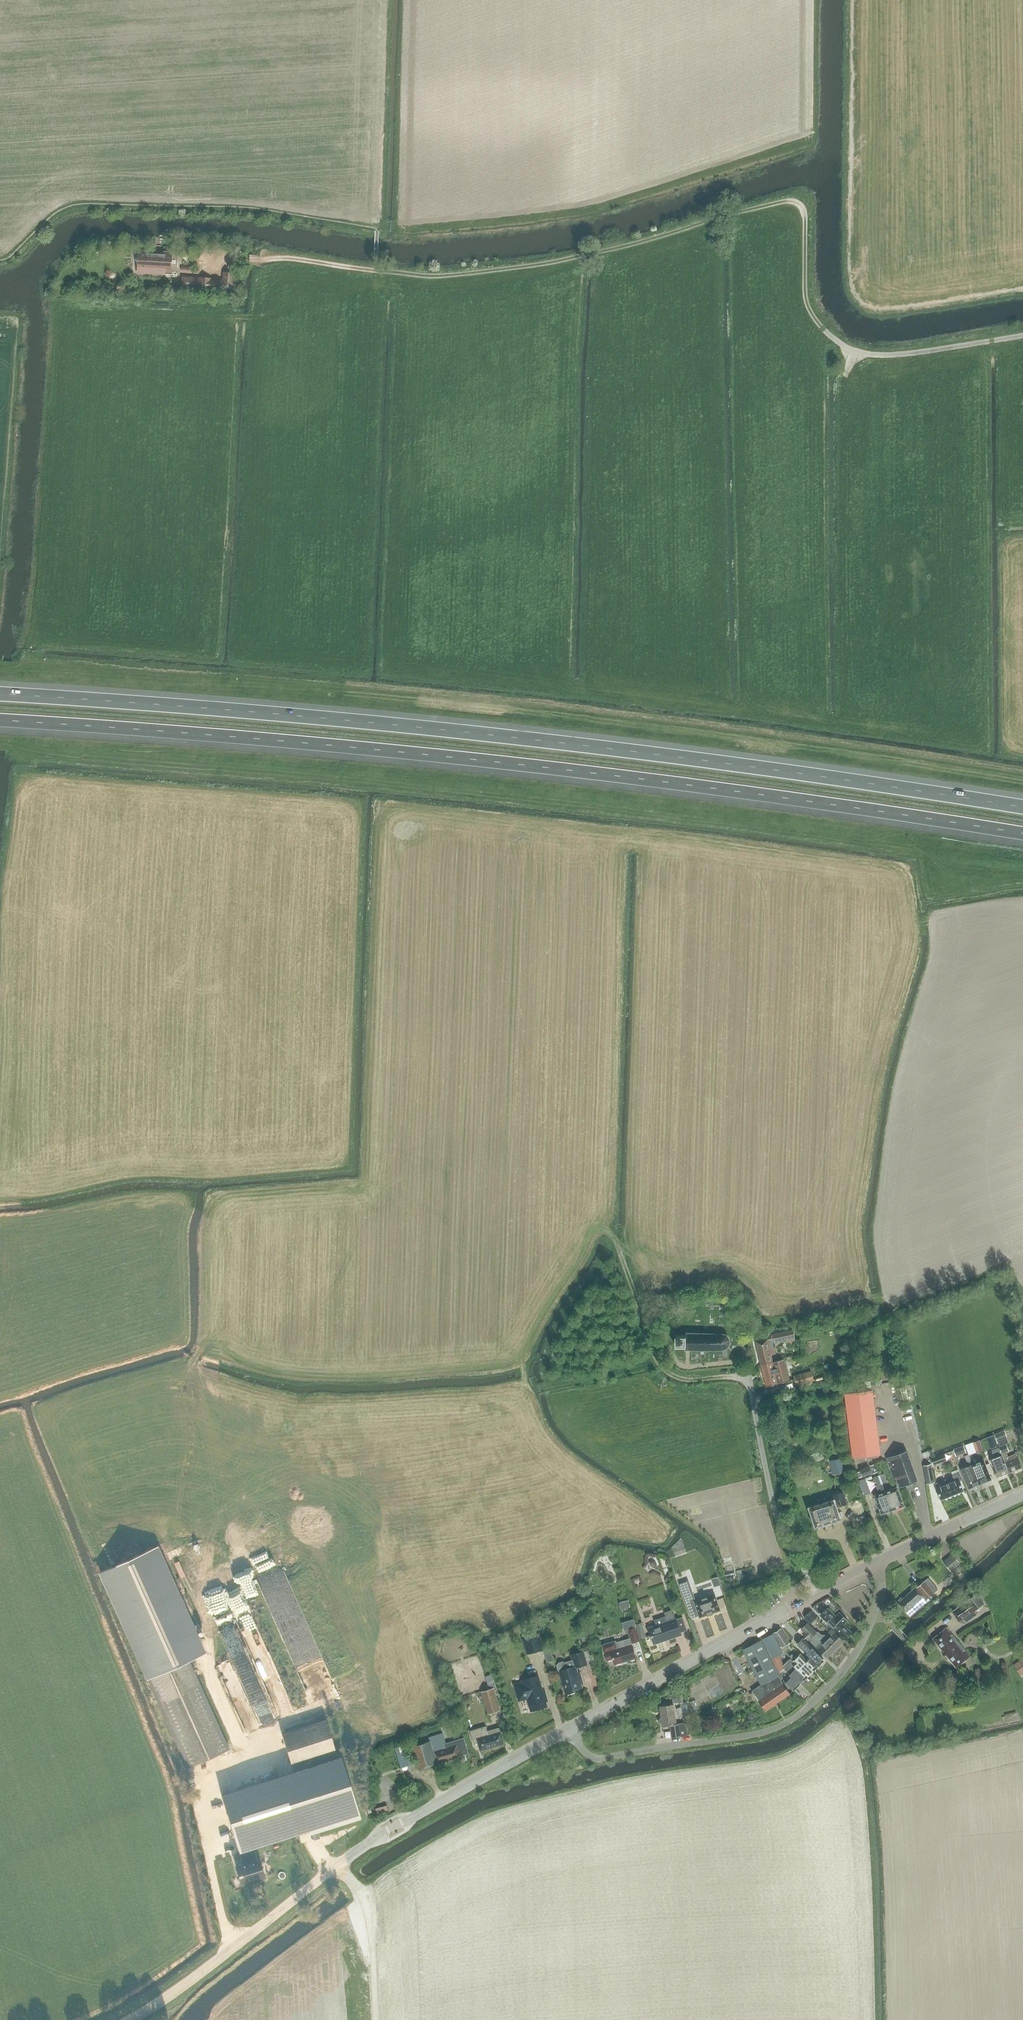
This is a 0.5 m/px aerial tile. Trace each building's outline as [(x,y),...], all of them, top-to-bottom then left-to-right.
[(172,272),(173,252),(148,250),(147,252),(139,252),(138,274),(166,276),(166,272),(172,272)] [(217,280),(217,290),(233,291),(234,273),(224,272),(223,280),(217,280)] [(204,289),(205,279),(182,277),(181,289),(200,290),(201,289),(204,289)] [(730,1290),(726,1297),(731,1300),(735,1293),(730,1290)] [(864,1317),(854,1319),(856,1329),(866,1327),(864,1317)] [(774,1338),(772,1338),(756,1342),(761,1365),(773,1362),(773,1361),(771,1355),(775,1354),(773,1342),(775,1342),(786,1339),(787,1342),(795,1340),(793,1330),(773,1334),(774,1338)] [(708,1348),(722,1349),(723,1349),(724,1349),(725,1348),(726,1348),(727,1347),(728,1347),(728,1346),(729,1345),(729,1344),(730,1342),(730,1341),(730,1339),(729,1337),(728,1337),(727,1336),(727,1335),(726,1334),(725,1334),(723,1334),(686,1333),(679,1332),(679,1335),(676,1335),(676,1345),(685,1345),(685,1348),(688,1348),(690,1348),(690,1350),(692,1350),(692,1348),(706,1348),(706,1350),(706,1351),(707,1351),(708,1348)] [(773,1362),(761,1365),(767,1386),(790,1380),(784,1359),(773,1361),(773,1362)] [(811,1371),(793,1375),(796,1386),(814,1381),(811,1371)] [(845,1393),(853,1458),(881,1454),(873,1390),(845,1393)] [(1004,1430),(995,1434),(997,1441),(1007,1437),(1004,1430)] [(988,1443),(995,1440),(993,1434),(986,1437),(988,1443)] [(973,1442),(975,1446),(977,1452),(983,1450),(982,1447),(979,1440),(973,1442)] [(1006,1444),(999,1447),(1009,1472),(1021,1467),(1017,1457),(1016,1454),(1008,1457),(1006,1451),(1009,1450),(1006,1444)] [(963,1445),(953,1449),(956,1456),(966,1453),(963,1445)] [(1009,1472),(999,1447),(991,1450),(994,1456),(997,1455),(1000,1461),(992,1464),(993,1467),(997,1477),(1009,1472)] [(922,1453),(924,1458),(934,1454),(932,1449),(922,1453)] [(894,1478),(896,1478),(899,1486),(917,1480),(907,1451),(887,1458),(894,1478)] [(933,1465),(947,1460),(945,1454),(931,1458),(933,1465)] [(829,1461),(832,1475),(844,1472),(842,1458),(829,1461)] [(991,1479),(984,1461),(973,1465),(973,1464),(973,1465),(980,1484),(991,1479)] [(927,1483),(934,1482),(931,1464),(924,1465),(927,1483)] [(980,1484),(973,1465),(965,1467),(961,1469),(963,1475),(964,1475),(964,1477),(969,1488),(980,1484)] [(860,1469),(863,1476),(872,1473),(869,1466),(860,1469)] [(952,1473),(953,1477),(935,1484),(941,1499),(963,1490),(959,1480),(962,1479),(959,1471),(956,1472),(955,1472),(952,1473)] [(885,1491),(882,1483),(879,1475),(874,1477),(877,1485),(876,1485),(879,1493),(874,1495),(881,1514),(891,1510),(885,1491)] [(858,1481),(863,1495),(870,1493),(866,1480),(872,1478),(872,1476),(858,1481)] [(897,1487),(885,1491),(891,1510),(904,1505),(897,1487)] [(818,1504),(809,1507),(815,1527),(841,1519),(837,1507),(847,1504),(843,1491),(833,1495),(834,1499),(826,1502),(824,1497),(816,1500),(818,1504)] [(156,1547),(100,1572),(148,1678),(148,1679),(157,1698),(188,1767),(227,1750),(187,1661),(189,1660),(203,1654),(185,1612),(159,1556),(156,1547)] [(943,1562),(951,1571),(960,1563),(964,1559),(958,1551),(953,1555),(952,1554),(943,1562)] [(300,1606),(286,1567),(280,1569),(279,1567),(267,1571),(269,1576),(265,1577),(274,1602),(285,1598),(290,1610),(300,1606)] [(720,1584),(717,1576),(711,1579),(714,1587),(720,1584)] [(917,1587),(916,1587),(902,1599),(898,1603),(910,1617),(930,1599),(929,1597),(938,1589),(928,1578),(924,1581),(917,1587)] [(691,1618),(699,1615),(700,1617),(720,1610),(717,1599),(715,1593),(699,1599),(695,1600),(689,1581),(679,1584),(691,1618)] [(977,1594),(971,1598),(970,1599),(952,1611),(959,1621),(963,1618),(965,1621),(977,1614),(974,1610),(984,1604),(977,1594)] [(628,1600),(622,1602),(623,1608),(630,1607),(628,1600)] [(843,1624),(847,1620),(848,1620),(840,1612),(835,1616),(827,1607),(821,1614),(829,1622),(828,1623),(832,1626),(845,1639),(852,1632),(843,1624)] [(681,1634),(680,1632),(676,1619),(675,1619),(672,1610),(665,1612),(666,1616),(654,1620),(656,1625),(649,1628),(654,1643),(681,1634)] [(811,1610),(804,1617),(810,1623),(817,1617),(811,1610)] [(256,1614),(239,1620),(267,1696),(282,1691),(280,1687),(283,1686),(256,1614)] [(636,1627),(635,1627),(633,1620),(626,1623),(627,1629),(630,1638),(616,1642),(613,1641),(602,1644),(603,1650),(605,1651),(606,1652),(605,1652),(607,1660),(613,1658),(615,1664),(636,1658),(632,1642),(640,1640),(636,1627)] [(646,1637),(642,1622),(635,1624),(640,1639),(646,1637)] [(818,1632),(816,1632),(807,1623),(801,1629),(804,1632),(803,1633),(809,1639),(815,1645),(827,1657),(843,1641),(832,1629),(826,1635),(825,1635),(821,1634),(818,1632)] [(970,1656),(946,1627),(932,1638),(956,1667),(970,1656)] [(783,1647),(790,1643),(781,1629),(774,1633),(783,1646),(783,1647)] [(794,1662),(794,1661),(790,1657),(789,1657),(790,1658),(783,1664),(778,1654),(783,1652),(781,1648),(773,1633),(763,1639),(775,1662),(779,1672),(784,1668),(790,1674),(784,1680),(794,1690),(807,1677),(793,1663),(794,1662)] [(522,1639),(526,1654),(544,1650),(539,1634),(522,1639)] [(806,1659),(815,1668),(824,1660),(803,1639),(799,1642),(797,1644),(805,1652),(806,1651),(809,1655),(806,1659)] [(759,1700),(766,1710),(790,1693),(783,1684),(761,1640),(743,1649),(761,1684),(752,1691),(759,1700)] [(543,1650),(547,1662),(554,1660),(551,1648),(545,1650),(543,1650)] [(559,1672),(563,1687),(565,1694),(575,1691),(574,1689),(581,1687),(579,1680),(582,1680),(580,1673),(578,1673),(577,1668),(588,1664),(584,1651),(570,1655),(572,1660),(564,1662),(563,1661),(558,1662),(557,1664),(556,1664),(558,1672),(559,1672)] [(792,1654),(790,1657),(794,1661),(794,1662),(793,1663),(807,1677),(815,1668),(806,1659),(805,1658),(801,1654),(796,1658),(792,1654)] [(1021,1675),(1022,1673),(1022,1657),(1014,1664),(1021,1675)] [(519,1702),(528,1699),(531,1711),(547,1706),(545,1699),(547,1699),(545,1691),(543,1692),(541,1685),(538,1675),(521,1680),(521,1682),(514,1684),(519,1702)] [(481,1692),(488,1714),(501,1710),(494,1688),(481,1692)] [(684,1723),(679,1723),(676,1724),(674,1704),(660,1706),(661,1717),(658,1721),(662,1723),(663,1726),(670,1725),(672,1737),(688,1734),(687,1731),(684,1723)] [(233,1835),(238,1853),(253,1848),(309,1831),(310,1835),(358,1819),(339,1757),(310,1766),(309,1762),(336,1754),(325,1719),(281,1734),(293,1772),(221,1795),(233,1835)] [(492,1747),(488,1731),(486,1726),(470,1730),(472,1736),(474,1744),(478,1743),(481,1750),(492,1747)] [(499,1727),(488,1731),(492,1747),(504,1743),(499,1727)] [(446,1743),(443,1733),(429,1737),(430,1741),(412,1746),(419,1768),(460,1756),(468,1753),(464,1738),(446,1743)] [(401,1764),(410,1762),(406,1741),(397,1743),(401,1764)] [(257,1859),(253,1848),(238,1853),(242,1865),(235,1867),(238,1876),(241,1875),(243,1882),(254,1879),(254,1881),(264,1878),(258,1860),(257,1860),(257,1859)]
